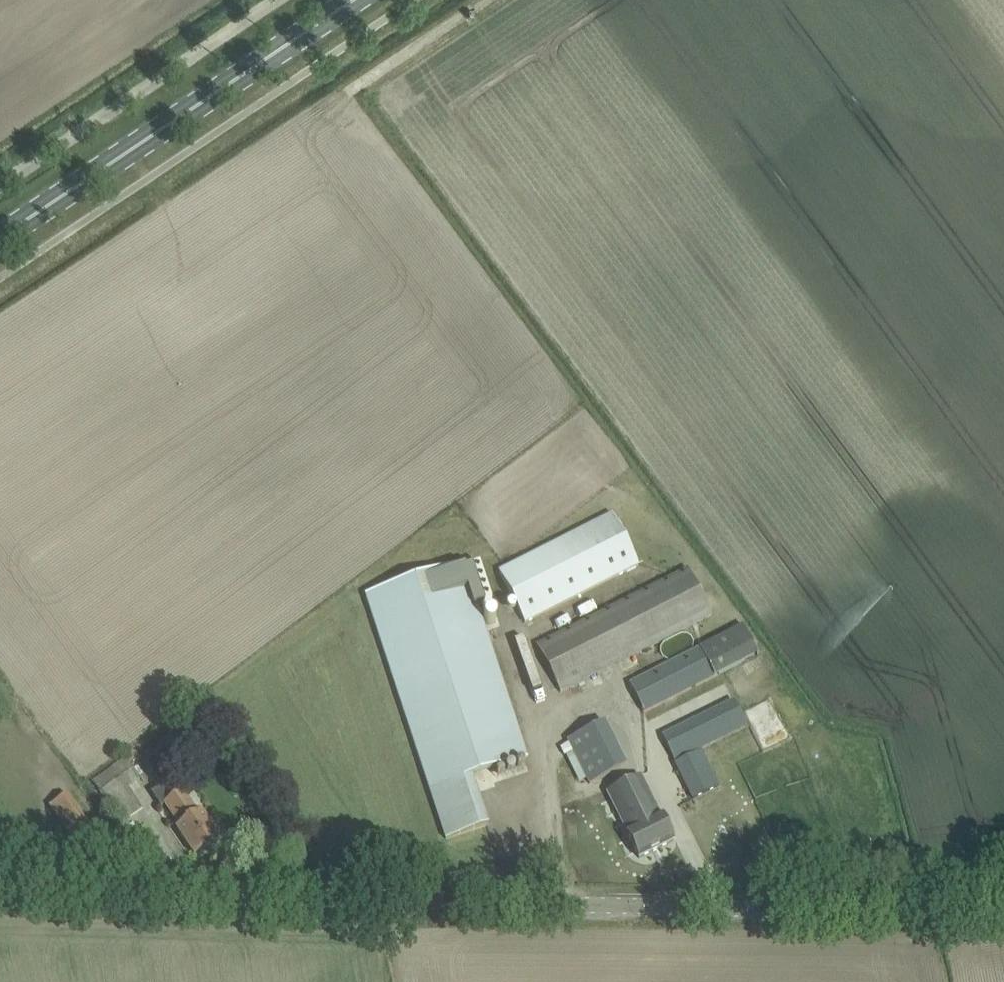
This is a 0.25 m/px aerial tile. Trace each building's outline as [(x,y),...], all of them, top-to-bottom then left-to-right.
[(499,571),(525,622),(638,564),(612,513),(499,571)] [(366,597),(429,786),(527,754),(464,565),(366,597)] [(536,645),(560,692),(711,614),(688,568),(536,645)] [(630,681),(645,710),(737,664),(723,635),(630,681)] [(626,765),(604,721),(568,740),(590,783),(626,765)] [(675,729),(662,735),(675,763),(688,756),(675,729)] [(675,763),(674,763),(692,800),(720,786),(702,749),(688,756),(675,763)] [(92,780),(122,823),(143,808),(128,787),(141,779),(125,757),(92,780)] [(639,858),(674,841),(660,813),(658,814),(639,777),(608,793),(627,831),(626,831),(639,858)] [(194,855),(219,838),(201,812),(198,814),(174,778),(152,792),(161,806),(164,803),(179,826),(176,828),(194,855)] [(49,806),(79,848),(96,835),(66,794),(49,806)]
